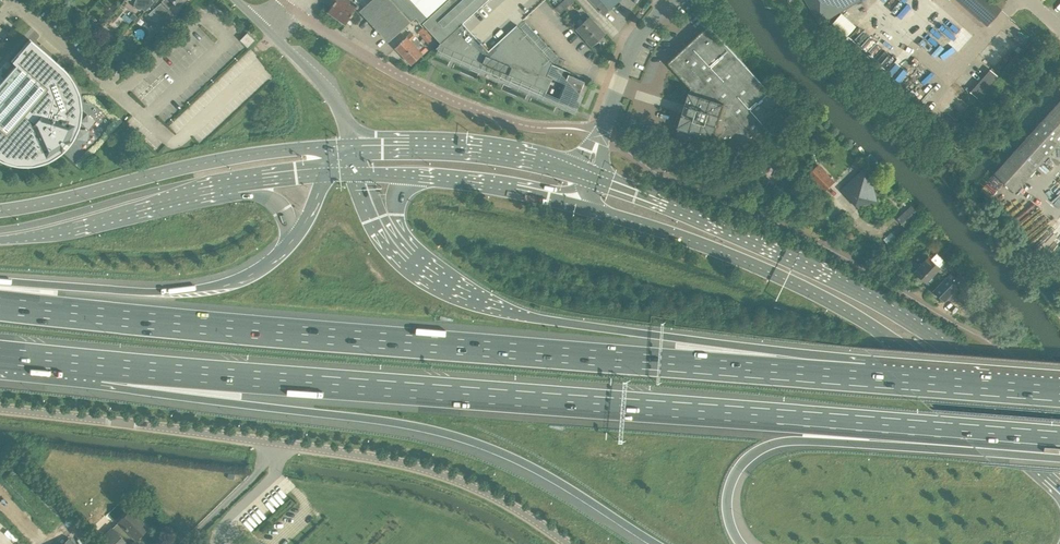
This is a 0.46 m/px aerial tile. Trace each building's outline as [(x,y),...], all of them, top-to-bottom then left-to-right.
[(38,0),(21,0),(32,10),(40,2),(38,0)] [(134,2),(134,5),(135,7),(137,9),(139,9),(141,8),(144,11),(154,2),(152,0),(135,0),(134,2)] [(147,15),(162,30),(176,16),(168,8),(174,2),(177,6),(183,0),(162,0),(161,1),(154,8),(147,15)] [(352,0),(332,0),(331,0),(334,3),(329,10),(347,23),(359,5),(352,0)] [(366,15),(388,40),(416,15),(421,20),(443,0),(386,0),(366,15)] [(544,0),(447,0),(423,22),(441,42),(440,43),(441,44),(438,47),(574,106),(585,80),(570,74),(571,71),(555,64),(550,59),(551,59),(518,24),(544,0)] [(555,7),(556,7),(560,13),(568,6),(563,0),(555,7)] [(603,15),(619,0),(590,0),(603,15)] [(813,8),(823,22),(860,0),(809,0),(813,8)] [(986,26),(1002,9),(992,0),(958,0),(986,26)] [(828,28),(843,41),(856,26),(841,13),(828,28)] [(590,15),(576,28),(592,45),(605,32),(590,15)] [(418,32),(423,37),(429,32),(424,26),(418,32)] [(735,157),(747,147),(750,150),(790,113),(709,26),(669,62),(691,86),(675,138),(735,157)] [(104,28),(98,34),(105,41),(112,35),(104,28)] [(155,36),(152,32),(146,38),(150,41),(155,36)] [(248,32),(241,39),(248,46),(255,39),(248,32)] [(404,55),(420,40),(412,32),(396,47),(404,55)] [(434,38),(429,32),(423,37),(428,43),(434,38)] [(0,159),(5,161),(9,162),(14,164),(19,164),(24,164),(29,164),(34,164),(38,162),(43,161),(47,159),(52,157),(56,154),(60,151),(63,148),(67,145),(69,141),(72,137),(74,133),(76,128),(78,124),(79,119),(80,114),(80,109),(80,105),(79,100),(78,95),(77,91),(75,86),(73,82),(70,78),(68,74),(64,70),(61,67),(29,39),(11,60),(15,64),(3,78),(1,76),(0,76),(2,78),(0,80),(0,159)] [(428,49),(420,40),(404,55),(412,64),(428,49)] [(1059,141),(1059,100),(994,173),(1015,191),(1059,141)] [(818,166),(808,175),(824,190),(833,181),(818,166)] [(779,185),(786,188),(788,183),(792,186),(796,178),(772,167),(769,174),(781,180),(780,185),(779,185)] [(871,179),(862,169),(840,190),(855,206),(878,201),(871,179)] [(759,175),(755,184),(773,192),(777,183),(759,175)] [(921,215),(912,205),(897,218),(906,228),(921,215)] [(947,260),(945,261),(937,253),(932,259),(929,256),(915,271),(926,282),(938,270),(943,274),(952,264),(947,260)] [(950,272),(933,290),(944,301),(957,287),(962,292),(970,283),(960,274),(959,275),(958,275),(955,277),(950,272)] [(26,495),(0,521),(0,543),(75,543),(26,495)] [(130,509),(117,521),(118,522),(112,528),(111,526),(93,543),(129,543),(128,543),(133,538),(134,539),(148,526),(130,509)]
